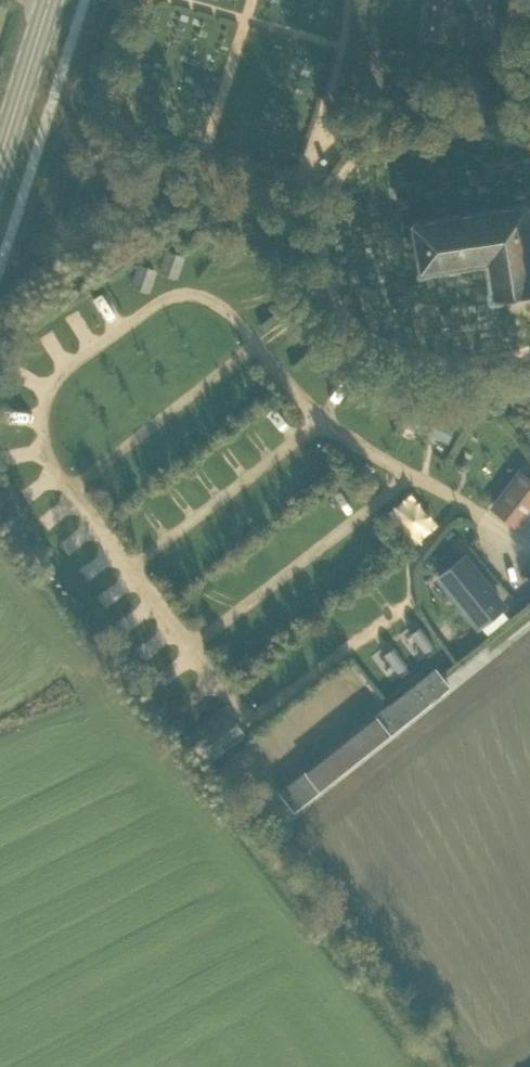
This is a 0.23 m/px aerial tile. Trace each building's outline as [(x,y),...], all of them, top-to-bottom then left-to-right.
[(475,0),(427,0),(424,38),(470,43),(472,17),(473,17),(475,0)] [(414,220),(422,272),(489,261),(495,298),(529,292),(529,201),(414,220)] [(519,527),(529,513),(529,479),(522,473),(495,509),(519,527)] [(408,506),(395,517),(413,537),(426,526),(408,506)] [(463,558),(439,577),(478,625),(502,606),(463,558)] [(422,626),(406,639),(419,656),(435,643),(422,626)] [(379,660),(392,677),(409,664),(395,647),(379,660)] [(318,789),(317,787),(387,731),(388,733),(448,685),(434,667),(375,715),(376,717),(306,773),(304,771),(278,792),(292,810),(318,789)]
